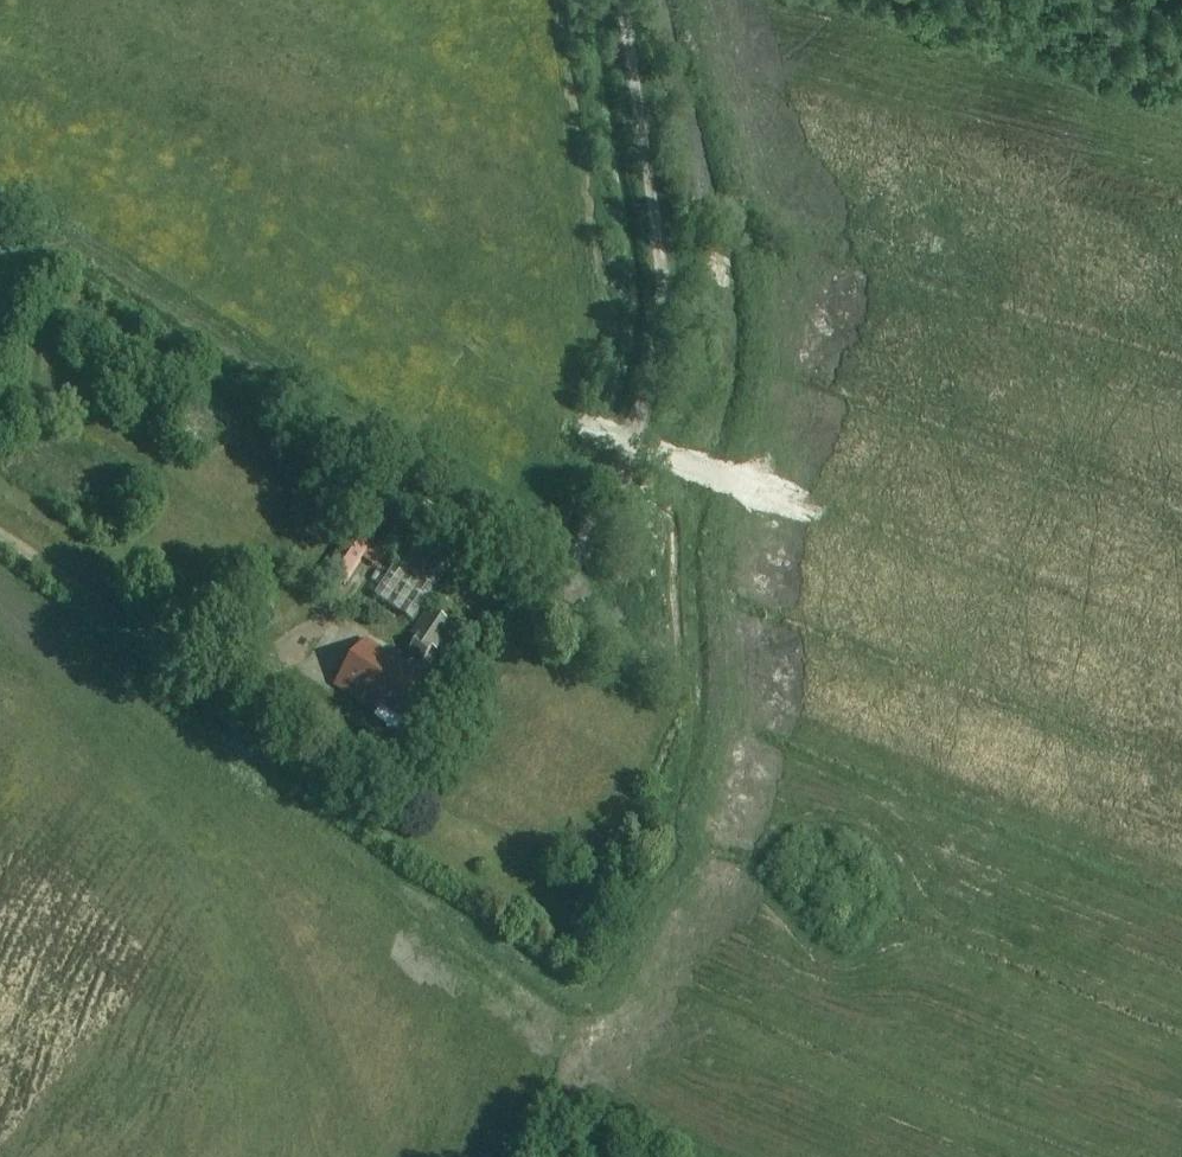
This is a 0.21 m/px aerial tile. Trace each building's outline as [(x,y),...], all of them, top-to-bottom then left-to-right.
[(375,540),(356,527),(325,573),(344,586),(375,540)] [(511,609),(504,622),(518,630),(525,618),(511,609)] [(408,648),(425,659),(432,649),(439,654),(456,630),(427,610),(409,635),(415,638),(408,648)] [(377,709),(381,703),(406,719),(423,691),(400,677),(405,669),(364,643),(337,684),(377,709)]
